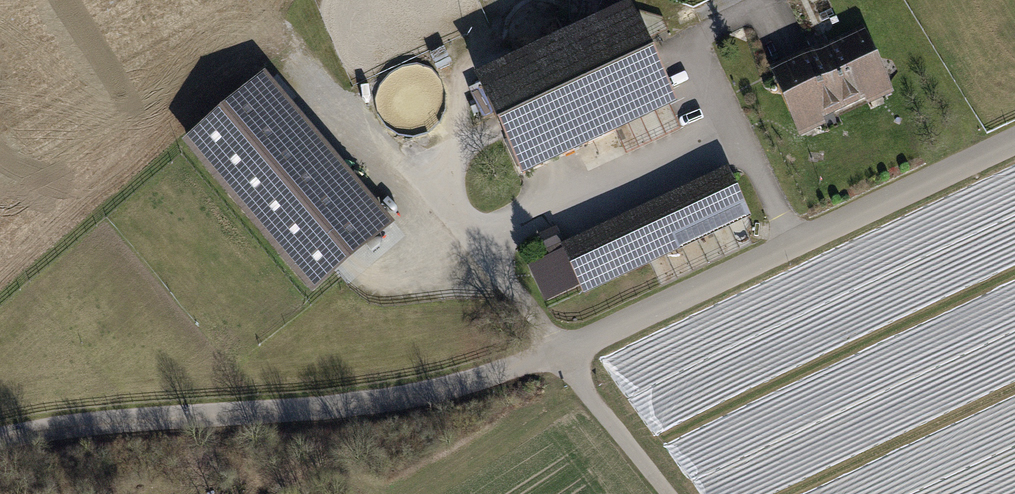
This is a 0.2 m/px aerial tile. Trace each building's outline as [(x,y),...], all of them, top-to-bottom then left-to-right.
[(474,71),(521,174),(678,102),(631,0),(628,0),(474,71)] [(863,26),(770,69),(801,135),(894,92),(863,26)] [(395,222),(263,70),(181,141),(312,292),(395,222)] [(728,164),(560,243),(584,294),(752,216),(728,164)]
